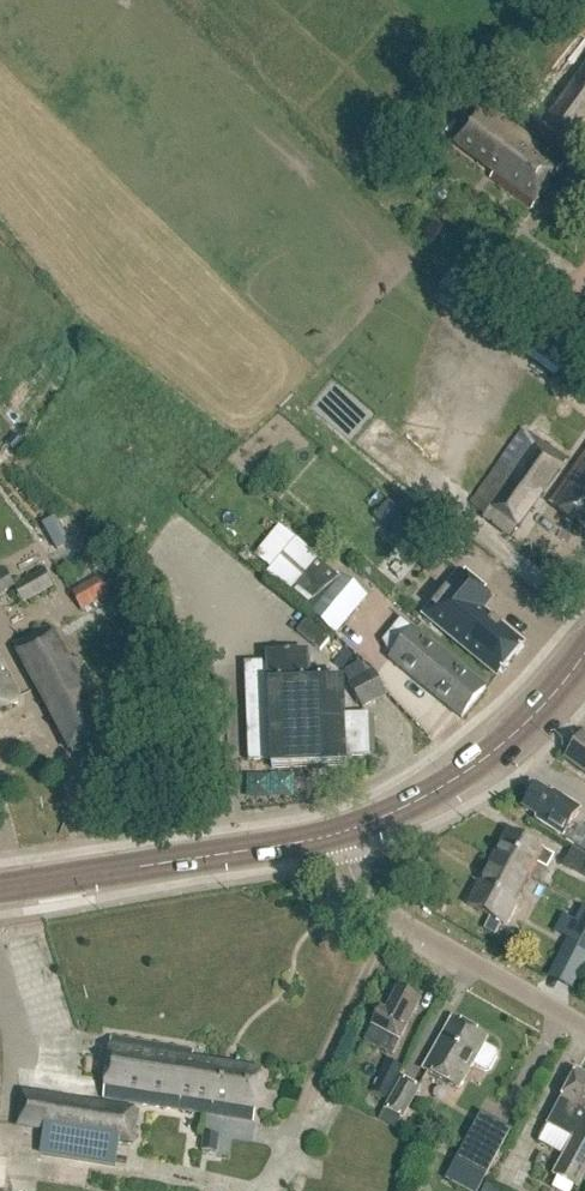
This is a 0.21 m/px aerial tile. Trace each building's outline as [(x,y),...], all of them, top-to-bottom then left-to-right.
[(584,137),(584,37),(580,33),(520,110),(576,149),(584,137)] [(517,132),(483,107),(472,122),(460,137),(455,144),(495,174),(491,179),(532,210),(565,165),(518,130),(517,132)] [(533,353),(563,375),(569,367),(539,346),(533,353)] [(381,443),(396,426),(350,385),(335,402),(381,443)] [(511,538),(566,462),(529,435),(480,502),(491,509),(484,519),(511,538)] [(550,506),(584,531),(584,457),(550,506)] [(45,520),(59,554),(80,545),(66,511),(45,520)] [(428,573),(447,551),(407,518),(389,540),(428,573)] [(265,578),(333,637),(365,599),(338,576),(336,579),(294,543),(265,578)] [(44,570),(15,587),(7,573),(0,577),(0,598),(14,589),(24,606),(55,589),(44,570)] [(497,677),(523,645),(484,612),(493,601),(459,573),(423,616),(497,677)] [(82,612),(109,596),(99,579),(72,595),(82,612)] [(76,677),(49,626),(14,645),(72,756),(116,733),(84,672),(76,677)] [(460,721),(486,691),(415,631),(389,661),(460,721)] [(309,685),(308,656),(267,657),(267,664),(246,665),(249,763),(271,762),(271,770),(312,769),(312,774),(325,774),(324,768),(347,767),(347,758),(371,758),(369,715),(345,716),(344,684),(309,685)] [(20,702),(0,662),(0,712),(20,702)] [(364,711),(389,697),(374,671),(350,684),(364,711)] [(584,737),(582,739),(580,738),(565,759),(567,760),(565,763),(584,777),(584,738),(584,737)] [(536,788),(522,810),(536,819),(535,822),(584,854),(584,831),(572,823),(580,811),(553,793),(550,797),(536,788)] [(494,860),(530,879),(537,867),(547,872),(555,859),(508,834),(494,860)] [(572,851),(562,868),(584,880),(584,858),(572,851)] [(504,928),(530,879),(494,860),(468,909),(490,921),(501,926),(504,928)] [(584,946),(584,917),(573,940),(584,946)] [(490,921),(484,931),(495,937),(501,926),(490,921)] [(407,1025),(419,1003),(397,992),(386,1014),(380,1011),(371,1028),(372,1029),(364,1044),(385,1055),(386,1053),(393,1057),(409,1027),(407,1025)] [(489,1071),(497,1057),(495,1052),(484,1045),(486,1040),(451,1020),(423,1070),(458,1090),(472,1065),(484,1072),(489,1071)] [(254,1124),(262,1074),(191,1063),(193,1053),(112,1040),(102,1101),(254,1124)] [(387,1100),(401,1068),(384,1060),(370,1092),(387,1100)] [(584,1176),(584,1078),(576,1073),(547,1128),(572,1142),(553,1178),(576,1190),(577,1190),(584,1176)] [(401,1119),(418,1089),(402,1080),(385,1109),(401,1119)] [(135,1145),(140,1110),(28,1093),(22,1128),(49,1132),(45,1157),(116,1167),(120,1143),(135,1145)] [(471,1136),(457,1163),(458,1164),(458,1163),(486,1178),(511,1132),(492,1122),(481,1142),(471,1136)] [(216,1154),(218,1139),(204,1137),(202,1152),(216,1154)]
